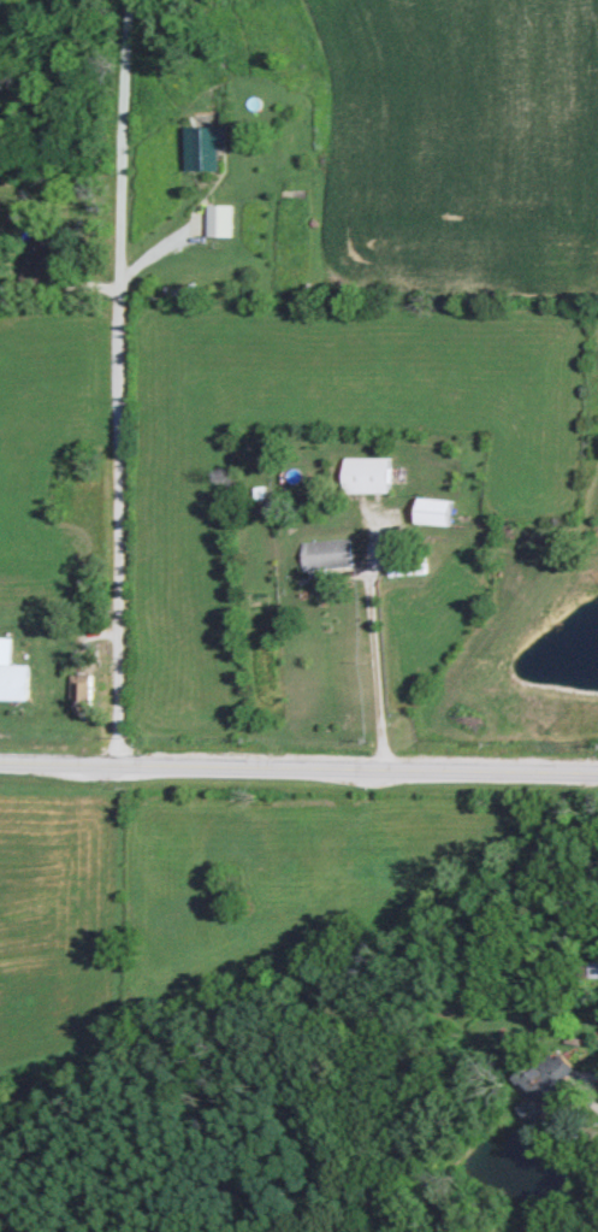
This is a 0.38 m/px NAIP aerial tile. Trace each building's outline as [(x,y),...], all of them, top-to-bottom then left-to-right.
[(224,146),(224,126),(182,126),(182,169),(216,169),(216,146),(224,146)] [(206,234),(229,234),(229,206),(206,206),(206,234)] [(341,492),(390,492),(390,457),(341,457),(341,492)] [(411,523),(448,526),(451,500),(414,497),(411,523)] [(352,567),(352,540),(302,540),(302,567),(352,567)] [(26,700),(28,665),(10,664),(11,638),(0,637),(0,699),(26,700)] [(588,963),(588,979),(597,979),(597,963),(588,963)] [(531,1094),(518,1109),(535,1124),(572,1081),(539,1053),(516,1081),(531,1094)]
